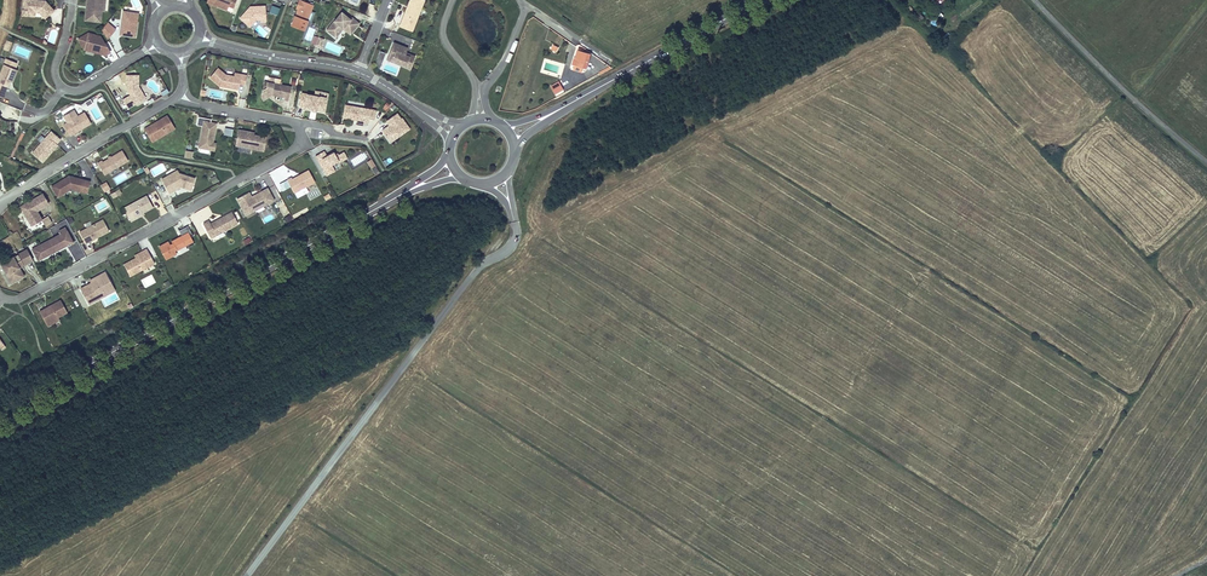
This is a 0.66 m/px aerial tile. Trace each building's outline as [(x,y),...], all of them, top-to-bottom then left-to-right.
[(45,0),(42,0),(39,0),(39,2),(35,2),(35,0),(23,0),(22,16),(29,16),(29,12),(35,12),(34,17),(43,17),(39,12),(41,11),(46,17),(54,10),(45,0)] [(109,0),(91,0),(90,10),(86,9),(85,20),(101,22),(102,11),(108,12),(109,0)] [(303,0),(297,0),(294,8),(295,9),(289,25),(302,30),(312,4),(303,0)] [(400,26),(414,32),(426,0),(410,0),(400,26)] [(227,10),(228,6),(219,2),(217,6),(227,10)] [(281,7),(273,4),(270,11),(278,14),(281,7)] [(256,19),(260,19),(261,19),(261,16),(266,16),(265,6),(254,6),(254,9),(252,9),(250,7),(240,18),(250,27),(256,19)] [(135,36),(137,24),(135,23),(135,20),(133,18),(132,17),(133,12),(123,11),(122,21),(124,22),(123,24),(121,25),(120,34),(135,36)] [(917,11),(913,14),(920,21),(923,18),(917,11)] [(359,23),(352,17),(350,19),(341,12),(327,30),(334,36),(341,27),(343,28),(345,26),(352,32),(359,23)] [(107,40),(114,30),(108,21),(102,29),(102,30),(107,40)] [(350,34),(352,32),(345,26),(343,28),(350,34)] [(336,37),(343,28),(341,27),(334,36),(336,37)] [(100,36),(88,34),(77,40),(83,51),(106,56),(111,52),(100,36)] [(325,39),(319,36),(318,37),(316,44),(315,45),(321,48),(325,39)] [(8,51),(12,42),(7,40),(3,49),(8,51)] [(405,54),(408,48),(393,42),(389,54),(394,56),(392,60),(397,62),(396,63),(410,69),(415,56),(409,54),(409,56),(405,54)] [(586,68),(590,53),(578,50),(574,65),(583,68),(586,68)] [(385,53),(380,51),(375,64),(380,66),(385,53)] [(392,60),(394,56),(389,54),(386,59),(396,63),(397,62),(392,60)] [(6,57),(0,72),(0,95),(4,97),(10,81),(12,81),(17,69),(15,68),(18,62),(6,57)] [(244,85),(246,75),(241,74),(235,73),(234,76),(225,74),(217,68),(210,78),(220,86),(238,89),(239,84),(244,85)] [(139,85),(138,73),(125,73),(125,80),(127,81),(126,90),(129,93),(122,97),(128,107),(145,96),(139,85)] [(290,93),(291,87),(267,82),(266,87),(262,89),(262,91),(262,93),(264,97),(268,97),(272,95),(272,93),(274,94),(274,95),(284,97),(284,100),(288,101),(290,93)] [(559,82),(551,86),(555,94),(563,90),(559,82)] [(324,111),(327,98),(302,93),(299,106),(312,109),(312,111),(316,112),(316,109),(324,111)] [(368,124),(371,109),(345,105),(342,117),(354,120),(355,118),(356,118),(356,120),(364,121),(363,123),(368,124)] [(66,122),(76,116),(72,108),(62,115),(66,122)] [(70,135),(90,123),(84,111),(76,116),(66,122),(63,124),(70,135)] [(397,137),(409,128),(401,118),(397,113),(386,121),(389,125),(382,131),(388,139),(395,135),(397,137)] [(157,139),(175,128),(167,115),(158,121),(159,122),(157,124),(156,122),(144,129),(149,138),(154,135),(157,139)] [(211,119),(204,118),(199,117),(197,125),(203,126),(204,121),(211,122),(211,119)] [(213,142),(215,128),(214,128),(215,123),(211,122),(204,121),(203,126),(199,147),(211,150),(213,142)] [(233,128),(226,127),(225,135),(233,135),(233,128)] [(245,133),(246,131),(238,130),(237,137),(244,139),(245,133)] [(43,162),(57,145),(56,144),(60,139),(51,131),(47,136),(42,132),(36,139),(41,143),(32,153),(43,162)] [(254,135),(253,135),(253,136),(251,136),(251,134),(245,133),(244,139),(237,137),(235,145),(264,151),(266,137),(254,135)] [(185,149),(184,157),(192,158),(193,151),(185,149)] [(108,172),(128,160),(122,150),(103,162),(102,160),(97,163),(102,171),(106,168),(108,172)] [(347,157),(343,150),(336,154),(334,150),(328,154),(325,150),(316,155),(326,175),(335,170),(332,163),(337,160),(340,161),(347,157)] [(371,158),(367,161),(371,168),(376,165),(371,158)] [(150,169),(154,177),(166,171),(163,163),(150,169)] [(308,169),(292,178),(291,176),(288,179),(295,192),(315,181),(308,169)] [(113,177),(116,184),(132,177),(128,170),(113,177)] [(179,173),(178,170),(167,176),(169,179),(179,173)] [(191,190),(195,178),(179,173),(169,179),(167,176),(162,179),(168,191),(173,188),(174,190),(181,186),(191,190)] [(216,175),(210,178),(213,184),(219,181),(216,175)] [(87,193),(90,181),(69,176),(51,186),(58,197),(71,189),(69,193),(78,195),(80,191),(87,193)] [(104,192),(111,188),(106,181),(100,185),(104,192)] [(268,187),(253,195),(251,191),(237,199),(246,215),(275,199),(268,187)] [(112,198),(122,194),(120,189),(110,192),(112,198)] [(43,219),(37,210),(48,204),(41,193),(19,207),(30,227),(43,219)] [(153,207),(147,195),(128,206),(130,210),(126,212),(131,221),(135,219),(134,217),(143,212),(153,207)] [(216,235),(238,223),(232,212),(222,218),(222,219),(220,220),(220,219),(211,224),(209,221),(203,224),(208,234),(214,231),(216,235)] [(98,237),(109,231),(103,219),(80,232),(86,243),(94,238),(93,236),(97,235),(98,237)] [(183,235),(172,241),(173,242),(170,244),(168,240),(159,245),(166,259),(177,253),(176,250),(194,240),(191,236),(194,235),(188,225),(180,230),(183,235)] [(54,252),(66,245),(67,246),(73,243),(65,228),(59,231),(61,234),(32,249),(36,256),(41,253),(43,257),(50,254),(49,253),(53,251),(54,252)] [(243,239),(246,244),(252,240),(250,236),(243,239)] [(27,249),(0,264),(11,284),(25,276),(20,268),(33,261),(27,249)] [(130,276),(154,263),(147,249),(141,252),(142,254),(136,258),(124,264),(130,276)] [(98,294),(112,286),(105,272),(92,279),(93,282),(91,283),(81,288),(89,304),(100,298),(98,294)] [(145,288),(156,283),(152,274),(141,280),(145,288)] [(100,298),(114,290),(112,286),(98,294),(100,298)] [(58,317),(67,312),(61,300),(39,312),(47,326),(59,319),(58,317)]
